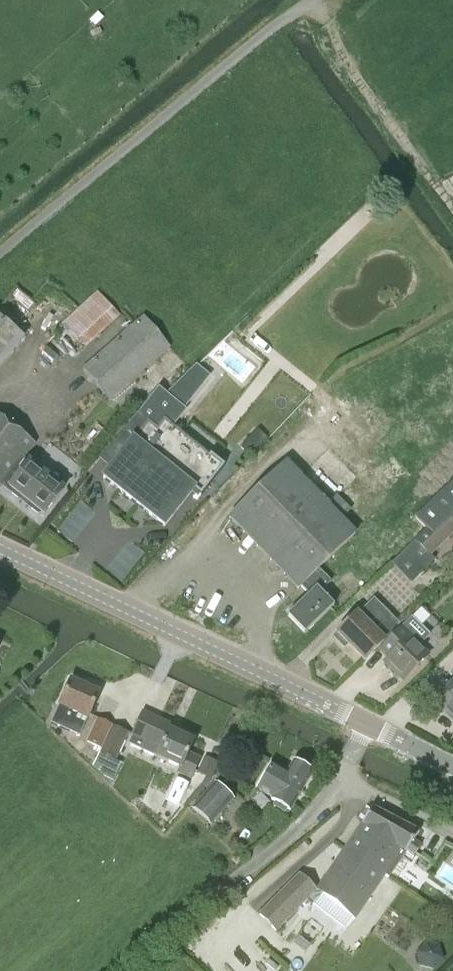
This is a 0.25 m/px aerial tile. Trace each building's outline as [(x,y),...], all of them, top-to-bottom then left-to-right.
[(34,299),(14,289),(0,316),(0,317),(9,321),(12,316),(22,321),(34,299)] [(96,292),(53,332),(75,356),(119,316),(96,292)] [(108,400),(168,349),(143,319),(83,370),(108,400)] [(19,337),(0,322),(0,361),(19,337)] [(195,365),(183,377),(197,387),(209,372),(198,363),(195,365)] [(147,422),(104,478),(164,527),(193,492),(200,497),(223,468),(173,427),(186,412),(158,390),(138,414),(147,422)] [(62,492),(28,466),(22,474),(15,470),(33,446),(0,420),(0,489),(3,485),(10,490),(9,490),(43,516),(62,492)] [(246,443),(240,449),(251,459),(256,453),(246,443)] [(336,496),(326,505),(286,464),(229,520),(298,589),(300,586),(318,570),(355,534),(341,520),(351,510),(336,496)] [(404,551),(390,564),(409,584),(433,562),(429,557),(452,534),(452,483),(415,518),(426,530),(404,551)] [(318,570),(300,586),(309,595),(288,616),(305,634),(333,606),(320,592),(330,582),(318,570)] [(363,661),(398,626),(372,599),(356,615),(355,614),(336,633),(338,635),(336,637),(344,645),(346,643),(363,661)] [(429,635),(411,617),(379,649),(388,658),(384,662),(402,681),(428,655),(419,646),(429,635)] [(420,685),(435,698),(452,677),(437,664),(420,685)] [(80,737),(99,693),(70,680),(59,705),(60,705),(51,724),(80,737)] [(434,701),(452,722),(452,684),(434,701)] [(182,731),(142,712),(127,744),(178,769),(176,772),(188,778),(197,760),(186,754),(192,742),(180,736),(182,731)] [(100,748),(111,725),(97,718),(86,742),(100,748)] [(128,732),(111,725),(100,748),(98,752),(115,760),(128,732)] [(203,756),(197,771),(213,776),(219,762),(203,756)] [(272,763),(256,790),(271,799),(270,800),(274,803),(272,807),(284,814),(286,809),(290,811),(312,773),(293,762),(287,772),(272,763)] [(191,809),(209,825),(231,800),(213,784),(191,809)] [(413,856),(420,845),(412,840),(418,832),(372,807),(318,886),(315,891),(355,917),(393,861),(396,864),(405,851),(413,856)] [(303,873),(260,916),(274,931),(315,891),(318,886),(303,873)] [(425,941),(416,951),(420,966),(432,968),(442,958),(439,945),(425,941)]
